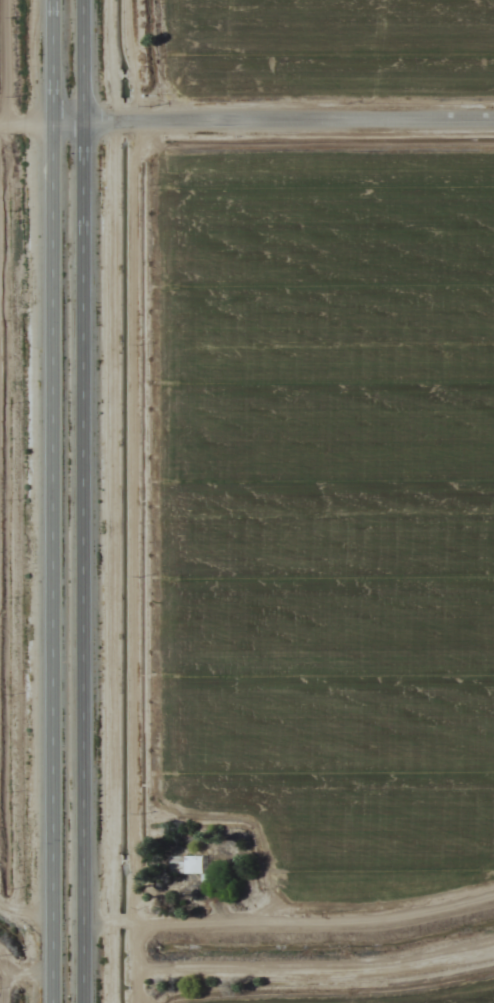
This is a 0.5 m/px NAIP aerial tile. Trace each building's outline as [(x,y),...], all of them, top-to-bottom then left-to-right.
[(168,875),(202,875),(202,877),(212,877),(212,857),(168,857),(168,875)]
